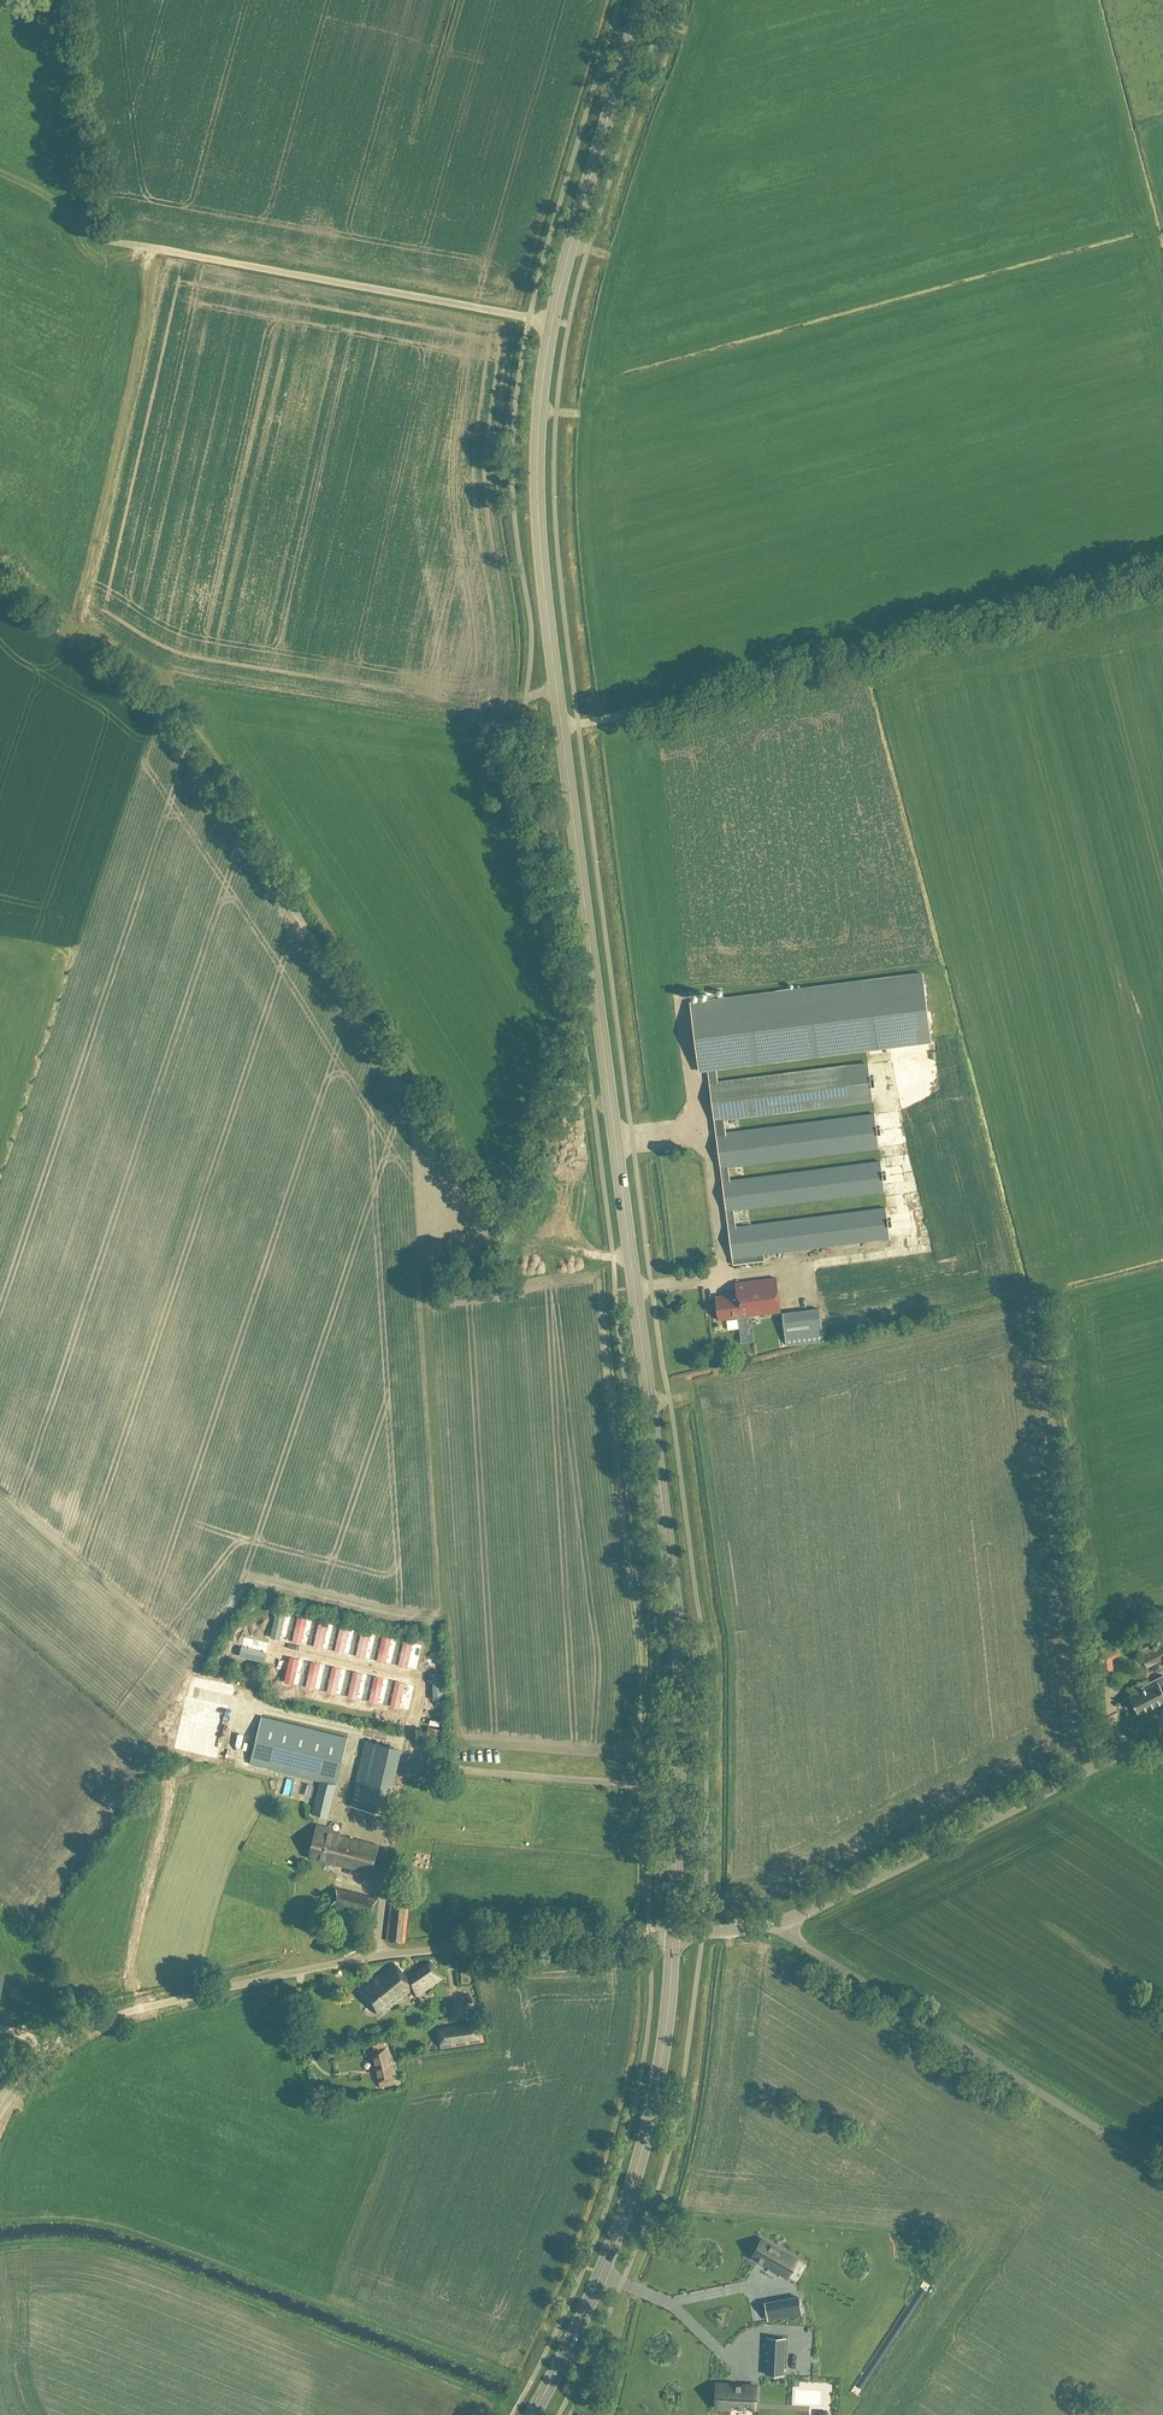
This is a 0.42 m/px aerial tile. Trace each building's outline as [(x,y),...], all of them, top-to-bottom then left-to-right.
[(701,1070),(709,1069),(734,1265),(766,1261),(765,1254),(891,1238),(887,1209),(738,1227),(736,1209),(886,1191),(882,1162),(732,1181),(730,1167),(881,1149),(876,1115),(727,1133),(726,1119),(874,1100),(870,1063),(719,1082),(717,1068),(932,1041),(924,973),(692,1002),(701,1070)] [(781,1311),(777,1278),(736,1283),(737,1293),(732,1294),(732,1293),(727,1293),(727,1295),(716,1296),(719,1319),(739,1316),(781,1311)] [(820,1310),(783,1314),(786,1346),(823,1342),(820,1310)] [(302,1529),(293,1527),(288,1551),(297,1553),(302,1529)] [(325,1534),(316,1532),(310,1556),(319,1558),(325,1534)] [(347,1539),(338,1537),(333,1561),(342,1563),(347,1539)] [(369,1544),(360,1542),(355,1566),(364,1568),(369,1544)] [(290,1567),(282,1565),(276,1588),(285,1590),(290,1567)] [(310,1572),(302,1570),(296,1594),(305,1596),(310,1572)] [(333,1576),(324,1574),(319,1598),(327,1600),(333,1576)] [(354,1581),(345,1579),(340,1603),(349,1605),(354,1581)] [(371,1586),(363,1584),(357,1607),(366,1609),(371,1586)] [(394,1591),(385,1589),(379,1613),(388,1615),(394,1591)] [(416,1596),(407,1594),(402,1618),(411,1620),(416,1596)] [(286,1615),(276,1613),(269,1641),(279,1643),(286,1615)] [(308,1621),(298,1619),(292,1646),(302,1649),(308,1621)] [(328,1625),(319,1622),(312,1650),(322,1653),(328,1625)] [(349,1629),(339,1627),(333,1655),(343,1657),(349,1629)] [(369,1635),(360,1632),(353,1660),(363,1662),(369,1635)] [(232,1633),(227,1646),(234,1649),(239,1636),(232,1633)] [(391,1641),(381,1638),(375,1666),(384,1668),(391,1641)] [(1103,1648),(1109,1658),(1120,1652),(1115,1641),(1103,1648)] [(413,1645),(403,1642),(396,1670),(406,1672),(413,1645)] [(1142,1657),(1147,1669),(1162,1661),(1162,1651),(1161,1648),(1142,1657)] [(266,1655),(238,1650),(237,1659),(264,1665),(266,1655)] [(299,1660),(289,1657),(282,1685),(292,1687),(299,1660)] [(321,1665),(311,1662),(305,1690),(315,1693),(321,1665)] [(342,1669),(332,1667),(325,1695),(335,1697),(342,1669)] [(365,1675),(355,1672),(348,1700),(358,1702),(365,1675)] [(1143,1689),(1129,1697),(1122,1700),(1127,1709),(1133,1705),(1138,1715),(1162,1702),(1162,1675),(1150,1682),(1152,1685),(1143,1689)] [(382,1680),(372,1677),(366,1705),(375,1707),(382,1680)] [(441,1679),(432,1679),(433,1703),(442,1703),(441,1679)] [(405,1685),(395,1682),(389,1710),(399,1713),(405,1685)] [(252,1688),(242,1689),(242,1704),(253,1704),(252,1688)] [(354,1714),(355,1702),(343,1702),(343,1713),(354,1714)] [(312,1815),(320,1816),(329,1819),(337,1785),(349,1738),(262,1716),(250,1764),(320,1782),(312,1815)] [(387,1814),(403,1749),(366,1740),(350,1806),(387,1814)] [(309,1858),(335,1864),(371,1874),(379,1846),(340,1835),(341,1833),(331,1831),(332,1830),(317,1826),(309,1858)] [(336,1887),(329,1911),(351,1917),(353,1911),(374,1916),(378,1899),(336,1887)] [(405,1943),(410,1906),(391,1903),(386,1941),(405,1943)] [(411,1988),(417,1996),(442,1978),(431,1962),(407,1979),(395,1964),(361,1992),(380,2015),(411,1988)] [(463,1982),(470,1982),(470,1972),(462,1972),(463,1982)] [(352,1998),(354,1998),(354,1993),(340,1995),(341,2003),(352,2001),(352,1998)] [(481,2023),(438,2030),(441,2049),(484,2043),(481,2023)] [(381,2087),(395,2084),(386,2048),(372,2051),(381,2087)] [(762,2240),(752,2257),(758,2260),(758,2261),(759,2261),(763,2263),(762,2264),(763,2264),(763,2263),(779,2272),(787,2277),(796,2261),(788,2256),(788,2255),(762,2240)] [(799,2297),(765,2303),(768,2320),(802,2314),(799,2297)] [(767,2360),(766,2374),(783,2375),(785,2339),(768,2338),(767,2352),(769,2353),(768,2360),(767,2360)] [(717,2384),(716,2407),(729,2408),(730,2404),(755,2405),(756,2386),(742,2385),(742,2384),(741,2384),(741,2385),(737,2385),(737,2384),(736,2384),(736,2385),(717,2384)]
